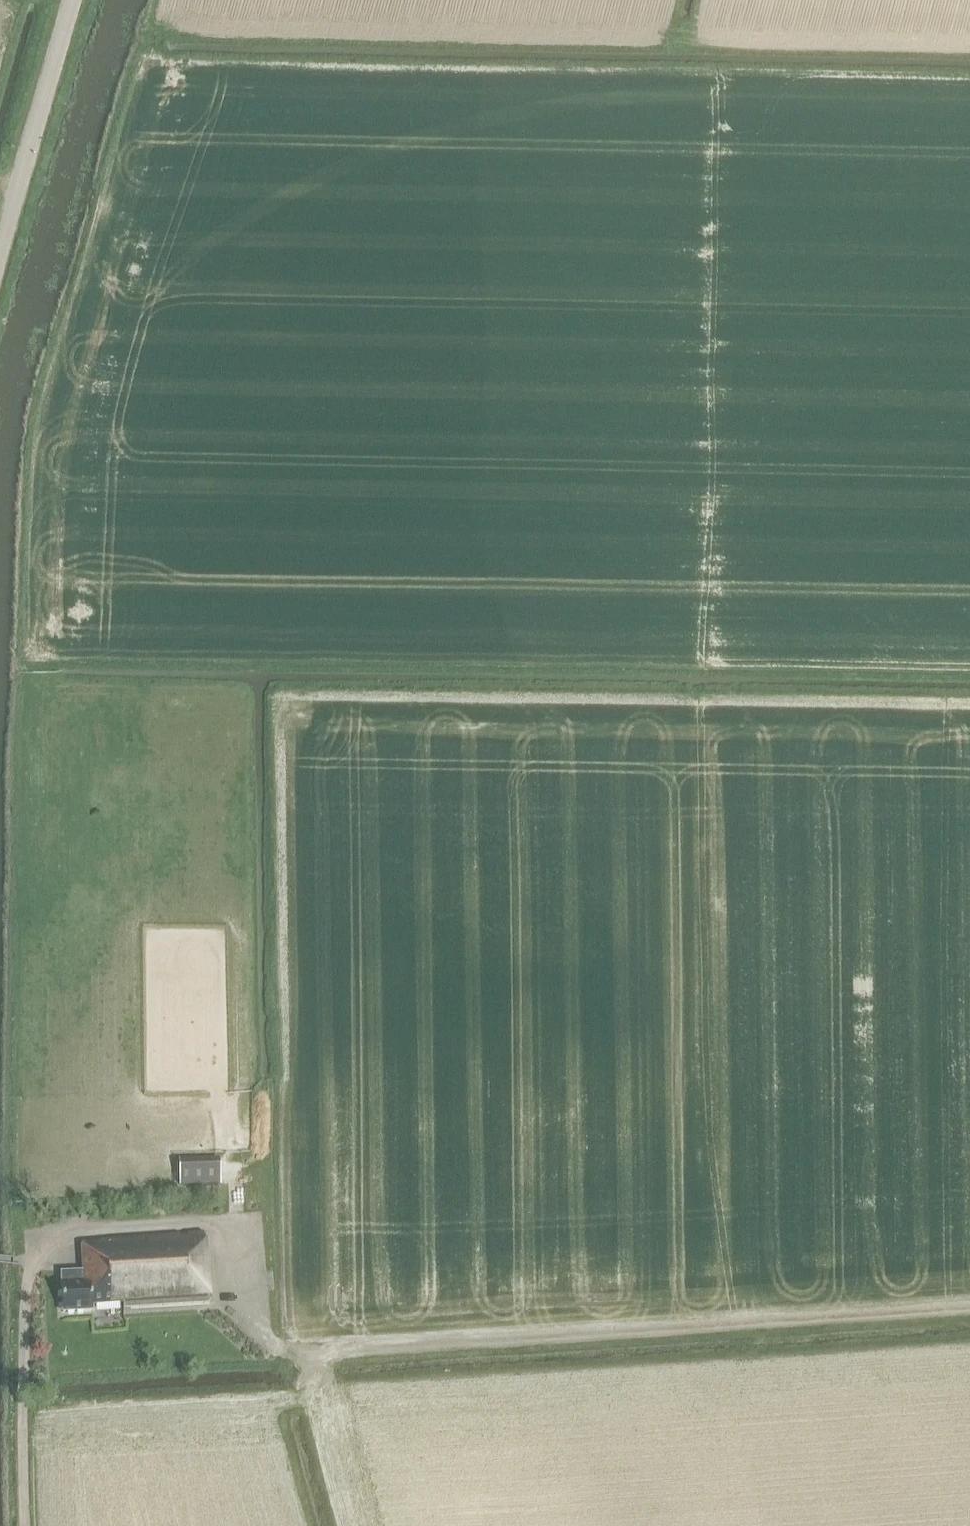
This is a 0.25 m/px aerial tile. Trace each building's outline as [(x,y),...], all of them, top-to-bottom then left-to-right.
[(220,1183),(219,1157),(179,1159),(179,1184),(220,1183)] [(204,1232),(108,1238),(80,1239),(80,1245),(82,1270),(60,1272),(62,1313),(93,1312),(92,1306),(123,1304),(123,1309),(208,1304),(204,1232)]
